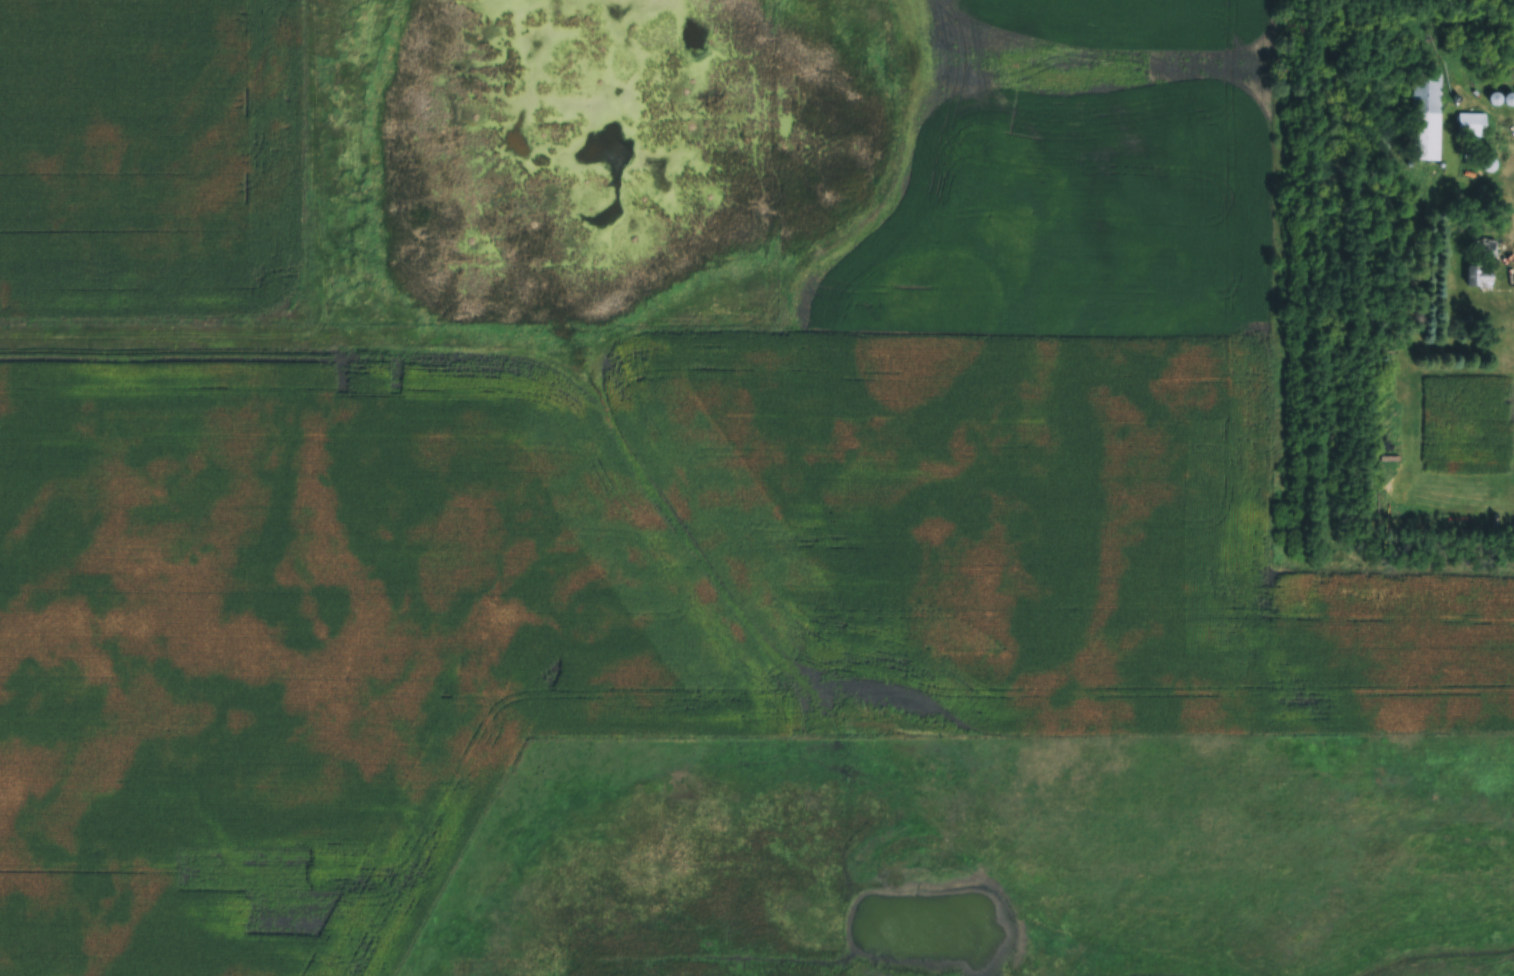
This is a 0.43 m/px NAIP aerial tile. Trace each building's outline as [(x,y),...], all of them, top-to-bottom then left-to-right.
[(1409,161),(1437,162),(1438,68),(1410,68),(1409,161)] [(1454,136),(1482,136),(1482,114),(1454,114),(1454,136)] [(1478,158),(1477,171),(1491,172),(1492,158),(1478,158)] [(1470,266),(1462,266),(1462,289),(1492,289),(1492,241),(1471,241),(1470,266)]
